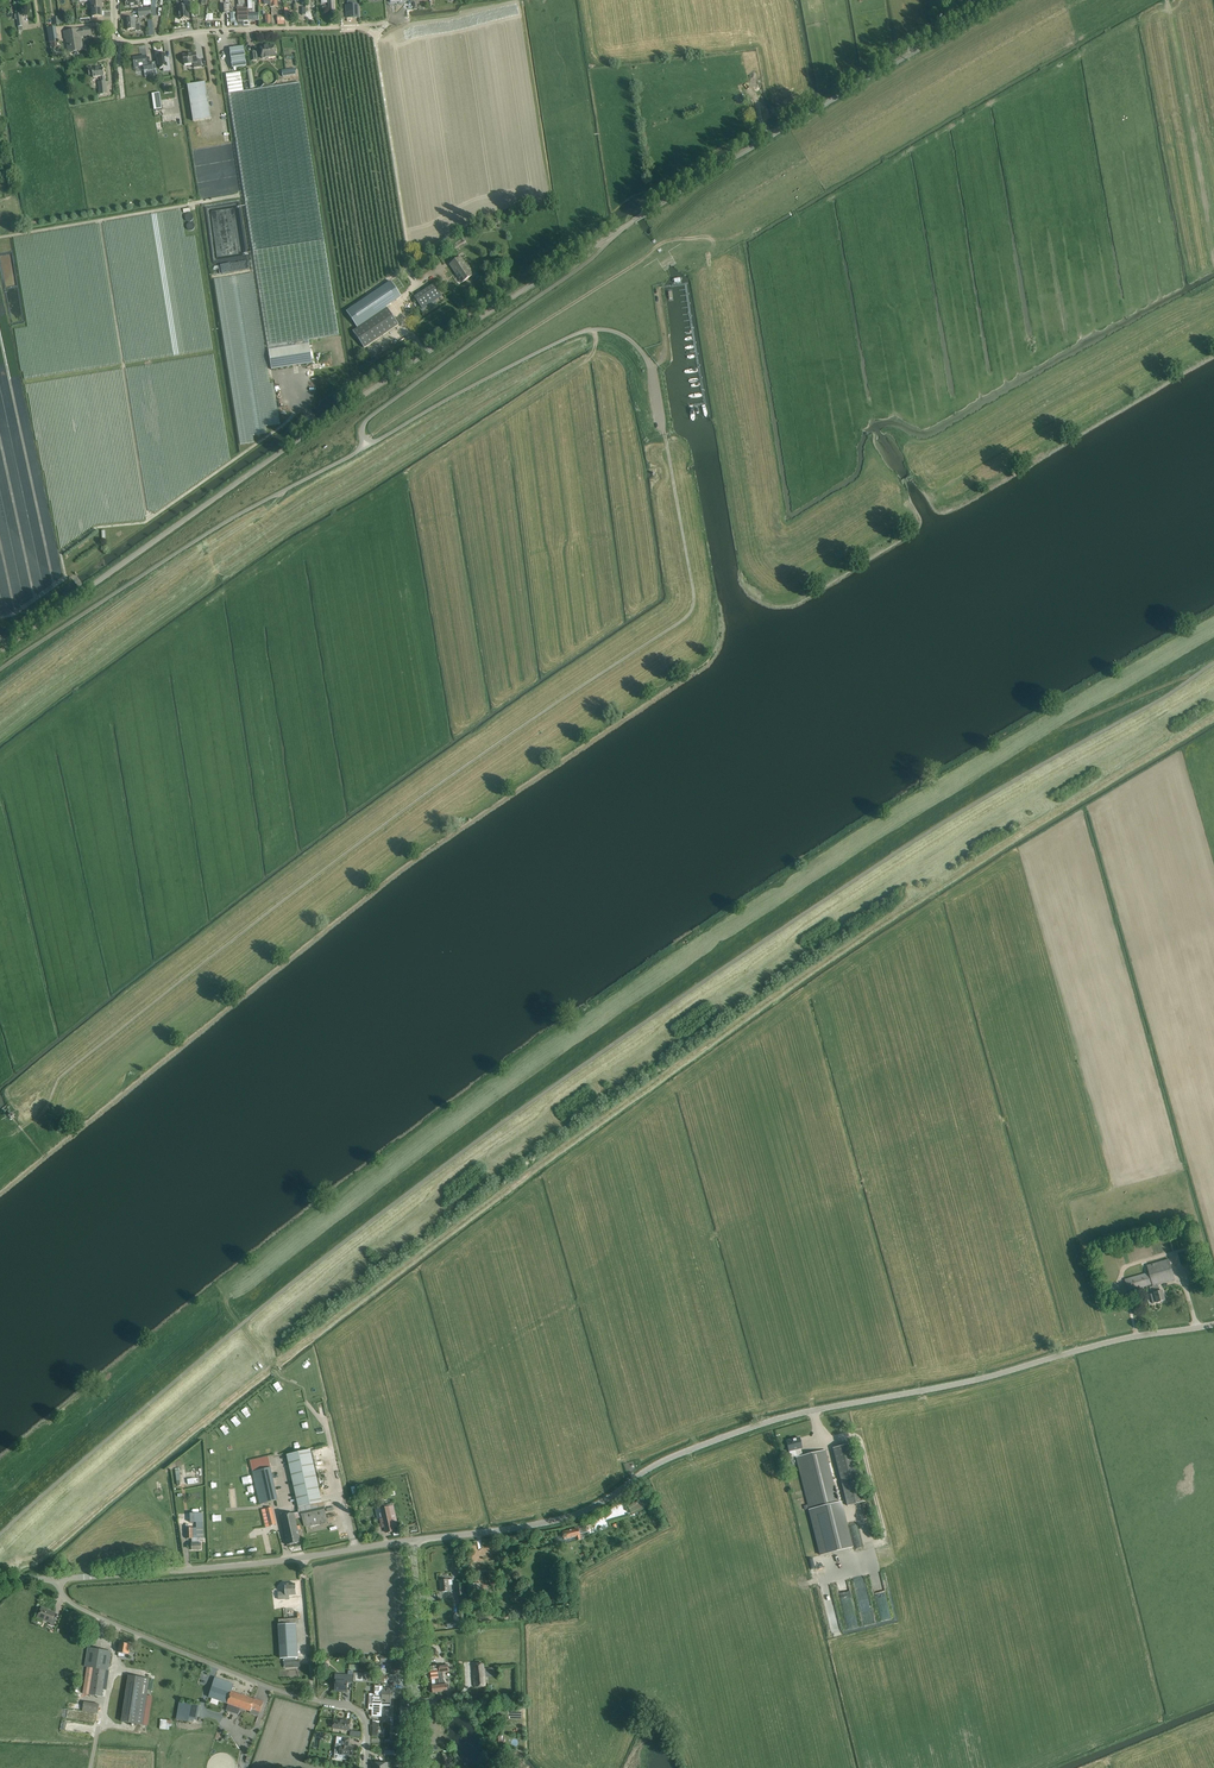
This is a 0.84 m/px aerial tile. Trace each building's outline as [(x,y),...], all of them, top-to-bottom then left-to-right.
[(189,18),(188,12),(191,12),(190,0),(183,0),(184,6),(179,7),(180,12),(179,13),(180,20),(189,18)] [(102,1),(91,1),(91,9),(102,9),(102,1)] [(348,5),(346,5),(347,18),(356,18),(355,5),(354,5),(354,1),(348,2),(348,5)] [(248,8),(237,8),(237,13),(238,21),(244,21),(249,21),(248,18),(248,14),(248,13),(248,8)] [(102,9),(91,9),(92,17),(97,17),(102,17),(102,16),(104,16),(104,11),(102,12),(102,9)] [(127,30),(136,30),(136,31),(140,31),(140,24),(135,24),(135,18),(126,19),(127,30)] [(55,27),(47,28),(50,42),(51,42),(52,42),(53,46),(58,45),(58,43),(57,41),(58,41),(55,27)] [(90,27),(85,28),(79,29),(64,32),(65,39),(66,39),(68,53),(83,50),(81,36),(92,35),(90,27)] [(268,46),(265,46),(260,47),(262,58),(276,56),(274,46),(268,47),(268,46)] [(244,47),(230,49),(232,68),(247,66),(244,47)] [(196,53),(183,55),(185,65),(193,63),(194,68),(202,67),(201,59),(197,60),(196,53)] [(158,58),(156,58),(157,64),(159,64),(160,69),(168,68),(167,67),(170,67),(169,59),(166,59),(165,54),(158,55),(158,58)] [(154,75),(152,63),(147,63),(146,56),(133,58),(134,64),(135,67),(143,66),(145,76),(154,75)] [(88,69),(89,74),(89,75),(93,75),(93,77),(101,76),(102,81),(98,82),(100,95),(107,94),(106,81),(105,81),(105,76),(104,76),(103,68),(96,69),(96,68),(88,69)] [(278,76),(277,75),(277,74),(276,72),(274,71),(273,70),(272,70),(271,70),(268,70),(266,72),(265,74),(265,75),(265,76),(265,79),(266,81),(268,82),(270,82),(271,83),(273,82),(274,82),(276,81),(277,79),(278,76)] [(241,73),(226,75),(253,252),(272,370),(312,363),(309,340),(339,335),(300,83),(291,84),(290,77),(283,78),(284,85),(244,91),(241,73)] [(261,82),(260,79),(259,78),(257,76),(256,76),(255,76),(253,76),(252,76),(251,77),(249,79),(249,80),(249,82),(249,83),(249,84),(251,86),(252,87),(253,87),(255,87),(256,87),(257,87),(259,86),(259,85),(260,84),(261,82)] [(205,83),(188,85),(193,121),(211,119),(205,83)] [(152,93),(154,104),(157,104),(158,112),(163,111),(160,92),(152,93)] [(188,221),(194,219),(193,213),(186,214),(188,221)] [(454,268),(463,282),(472,276),(462,262),(454,268)] [(391,281),(346,311),(358,328),(353,331),(364,348),(399,325),(387,307),(401,297),(391,281)] [(414,297),(419,304),(422,309),(442,296),(434,284),(414,297)] [(267,425),(281,424),(277,399),(271,400),(269,402),(267,403),(269,405),(267,406),(268,412),(265,414),(266,416),(263,416),(259,418),(258,416),(255,420),(255,422),(252,424),(251,422),(247,424),(249,425),(253,425),(254,426),(255,429),(250,429),(247,434),(248,436),(245,437),(240,438),(241,444),(254,442),(253,434),(268,432),(267,425)] [(1175,1280),(1173,1274),(1169,1259),(1147,1265),(1149,1272),(1125,1279),(1128,1291),(1153,1284),(1155,1293),(1157,1303),(1165,1300),(1163,1291),(1160,1291),(1158,1284),(1175,1280)] [(273,1387),(277,1391),(282,1387),(279,1383),(273,1387)] [(247,1408),(241,1412),(245,1417),(250,1413),(247,1408)] [(797,1456),(797,1457),(803,1455),(801,1448),(802,1448),(800,1438),(786,1441),(789,1451),(790,1457),(792,1458),(797,1456)] [(864,1501),(852,1449),(850,1444),(833,1448),(847,1506),(864,1501)] [(286,1455),(299,1511),(300,1516),(302,1516),(304,1526),(327,1521),(326,1515),(324,1506),(323,1501),(311,1449),(286,1455)] [(803,1455),(797,1457),(796,1457),(808,1505),(809,1508),(809,1510),(808,1510),(819,1555),(853,1547),(842,1502),(838,1502),(827,1456),(825,1450),(803,1455)] [(270,1468),(253,1471),(260,1503),(277,1499),(270,1468)] [(383,1518),(380,1519),(381,1522),(382,1527),(385,1526),(386,1533),(394,1531),(393,1529),(398,1528),(395,1514),(393,1506),(381,1508),(383,1518)] [(271,1507),(262,1510),(266,1526),(275,1524),(271,1507)] [(295,1518),(300,1516),(299,1511),(281,1515),(288,1545),(287,1545),(288,1545),(300,1542),(298,1530),(300,1529),(300,1525),(297,1526),(295,1518)] [(197,1528),(186,1528),(186,1532),(186,1538),(192,1538),(192,1543),(192,1550),(201,1549),(201,1543),(199,1543),(198,1537),(204,1537),(203,1514),(203,1513),(190,1513),(191,1523),(192,1523),(197,1523),(197,1528)] [(563,1535),(555,1537),(556,1544),(565,1542),(564,1539),(575,1537),(576,1541),(581,1540),(580,1536),(580,1534),(588,1532),(587,1529),(586,1524),(586,1525),(575,1527),(576,1529),(562,1532),(563,1535)] [(449,1585),(452,1584),(452,1579),(448,1580),(448,1579),(440,1580),(441,1592),(449,1591),(449,1585)] [(464,1595),(464,1589),(463,1583),(455,1584),(457,1596),(464,1595)] [(287,1595),(290,1595),(296,1594),(295,1584),(285,1584),(285,1591),(279,1591),(280,1597),(287,1597),(287,1595)] [(41,1607),(37,1616),(42,1619),(51,1623),(53,1618),(55,1613),(41,1607)] [(846,1623),(848,1629),(858,1626),(856,1620),(846,1623)] [(293,1624),(279,1624),(278,1624),(280,1644),(295,1643),(293,1624)] [(132,1650),(133,1645),(130,1645),(130,1644),(120,1642),(118,1652),(119,1653),(119,1654),(122,1654),(122,1653),(128,1654),(129,1650),(132,1650)] [(297,1643),(295,1643),(280,1644),(280,1658),(285,1658),(297,1657),(298,1657),(297,1643)] [(101,1696),(106,1670),(108,1670),(111,1651),(88,1647),(85,1666),(87,1667),(83,1693),(101,1696)] [(297,1657),(285,1658),(286,1667),(300,1666),(299,1659),(297,1659),(297,1657)] [(403,1658),(397,1658),(392,1658),(392,1662),(395,1662),(394,1670),(403,1670),(403,1658)] [(496,1667),(484,1668),(484,1664),(474,1665),(475,1675),(473,1675),(475,1687),(486,1686),(485,1677),(496,1676),(495,1672),(497,1672),(496,1667)] [(431,1671),(432,1679),(435,1679),(436,1685),(432,1686),(433,1693),(440,1692),(439,1685),(438,1675),(438,1674),(437,1670),(437,1665),(431,1666),(431,1671)] [(347,1691),(348,1674),(335,1674),(335,1680),(335,1690),(342,1690),(342,1691),(347,1691)] [(442,1674),(438,1674),(438,1675),(439,1685),(440,1692),(448,1691),(447,1685),(447,1684),(446,1684),(446,1683),(443,1678),(442,1674)] [(121,1721),(142,1724),(149,1678),(128,1675),(121,1721)] [(260,1712),(261,1708),(263,1702),(255,1699),(254,1699),(245,1696),(231,1691),(234,1684),(215,1677),(213,1683),(208,1697),(250,1711),(251,1709),(260,1712)] [(373,1694),(373,1701),(377,1701),(381,1703),(381,1705),(382,1705),(391,1705),(391,1696),(391,1688),(392,1688),(382,1688),(382,1686),(375,1686),(375,1694),(373,1694)] [(99,1704),(84,1701),(82,1711),(98,1713),(99,1704)] [(369,1704),(369,1709),(372,1709),(372,1716),(374,1716),(377,1716),(381,1716),(382,1705),(381,1705),(381,1703),(377,1701),(373,1701),(373,1704),(370,1704),(369,1704)] [(199,1717),(201,1706),(193,1705),(191,1716),(199,1717)] [(334,1719),(333,1728),(349,1730),(350,1721),(334,1719)] [(350,1738),(344,1737),(342,1737),(341,1745),(340,1745),(339,1754),(352,1756),(353,1747),(349,1746),(350,1738)]
